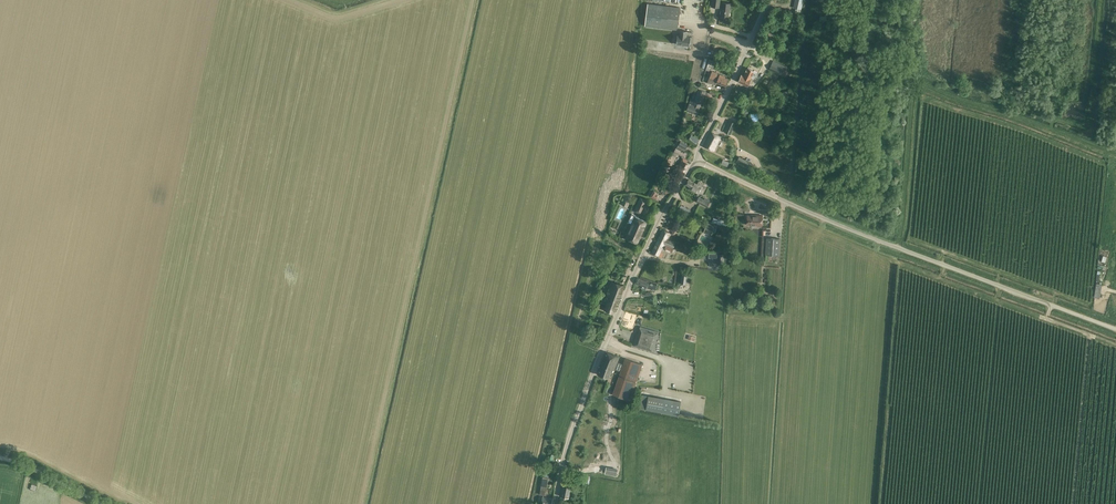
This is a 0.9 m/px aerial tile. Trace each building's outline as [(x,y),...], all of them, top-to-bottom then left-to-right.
[(721,16),(729,17),(731,3),(723,2),(723,3),(720,2),(720,0),(712,0),(712,1),(711,6),(719,7),(722,7),(721,16)] [(645,26),(677,30),(680,8),(648,4),(645,26)] [(677,35),(676,44),(690,46),(691,37),(687,36),(688,31),(680,30),(680,35),(677,35)] [(769,70),(781,75),(784,70),(772,64),(769,70)] [(755,71),(750,69),(748,67),(747,68),(745,72),(744,75),(742,74),(738,81),(748,86),(752,79),(751,78),(755,71)] [(717,82),(719,83),(726,86),(729,80),(725,78),(725,77),(712,71),(708,82),(715,85),(717,82)] [(690,103),(687,110),(692,112),(697,114),(699,108),(700,105),(706,92),(700,90),(696,101),(692,99),(690,103)] [(729,120),(724,132),(731,135),(736,122),(729,120)] [(711,132),(704,146),(714,151),(719,139),(721,140),(722,137),(711,132)] [(690,135),(688,139),(697,143),(699,139),(690,135)] [(677,148),(676,147),(673,152),(678,155),(678,154),(683,156),(682,158),(683,158),(679,166),(681,167),(680,169),(685,172),(689,164),(687,163),(688,161),(685,159),(686,157),(685,157),(687,153),(684,151),(687,145),(680,141),(677,148)] [(740,164),(749,169),(752,164),(742,159),(740,164)] [(689,189),(697,193),(698,194),(704,183),(699,181),(697,184),(688,179),(686,185),(690,187),(689,189)] [(650,197),(656,201),(658,197),(655,195),(657,193),(654,191),(650,197)] [(696,202),(707,207),(709,203),(711,200),(705,197),(704,199),(699,196),(696,202)] [(634,211),(640,214),(644,205),(645,205),(647,200),(640,197),(634,211)] [(624,198),(621,204),(628,207),(630,200),(624,198)] [(691,210),(687,208),(681,206),(679,210),(689,214),(691,210)] [(758,215),(754,215),(754,216),(747,215),(747,224),(757,225),(757,226),(762,227),(762,219),(758,218),(758,215)] [(626,238),(632,241),(637,243),(647,222),(635,216),(630,227),(629,227),(626,234),(627,234),(626,238)] [(723,226),(727,227),(728,225),(722,223),(723,220),(718,218),(718,219),(714,218),(712,222),(721,225),(723,226)] [(711,235),(714,226),(707,224),(704,233),(711,235)] [(663,229),(655,247),(657,248),(658,244),(661,246),(661,244),(672,248),(675,243),(666,239),(670,232),(663,229)] [(765,255),(780,255),(781,239),(767,238),(765,255)] [(652,252),(658,255),(661,248),(671,252),(672,248),(661,244),(661,246),(658,244),(657,248),(655,247),(652,252)] [(637,278),(635,283),(641,285),(643,286),(642,288),(646,290),(647,287),(655,290),(656,290),(656,288),(658,285),(654,284),(642,279),(637,278)] [(604,310),(609,312),(614,314),(625,285),(620,283),(612,281),(606,296),(609,297),(604,310)] [(1096,283),(1093,297),(1099,298),(1102,284),(1096,283)] [(653,351),(659,332),(640,327),(638,334),(637,334),(633,345),(653,351)] [(619,376),(613,394),(630,400),(636,381),(635,381),(635,380),(637,380),(642,364),(625,358),(623,364),(623,365),(621,371),(620,374),(621,375),(621,376),(619,376)] [(648,395),(646,409),(662,412),(679,415),(681,401),(665,398),(648,395)] [(561,496),(566,497),(569,498),(571,483),(569,483),(563,482),(561,496)]
